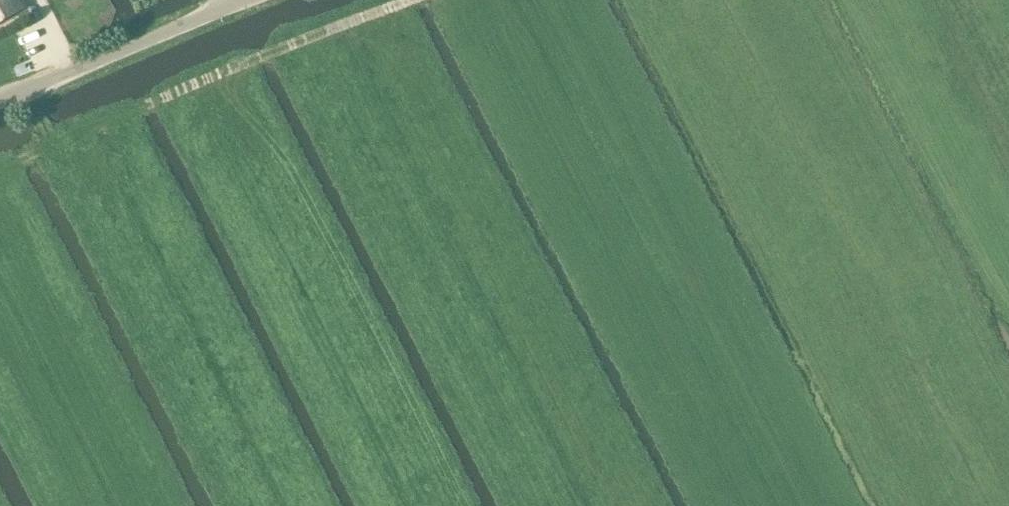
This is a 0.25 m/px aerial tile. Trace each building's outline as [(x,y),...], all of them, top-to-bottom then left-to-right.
[(26,0),(0,0),(0,22),(29,6),(26,0)]
